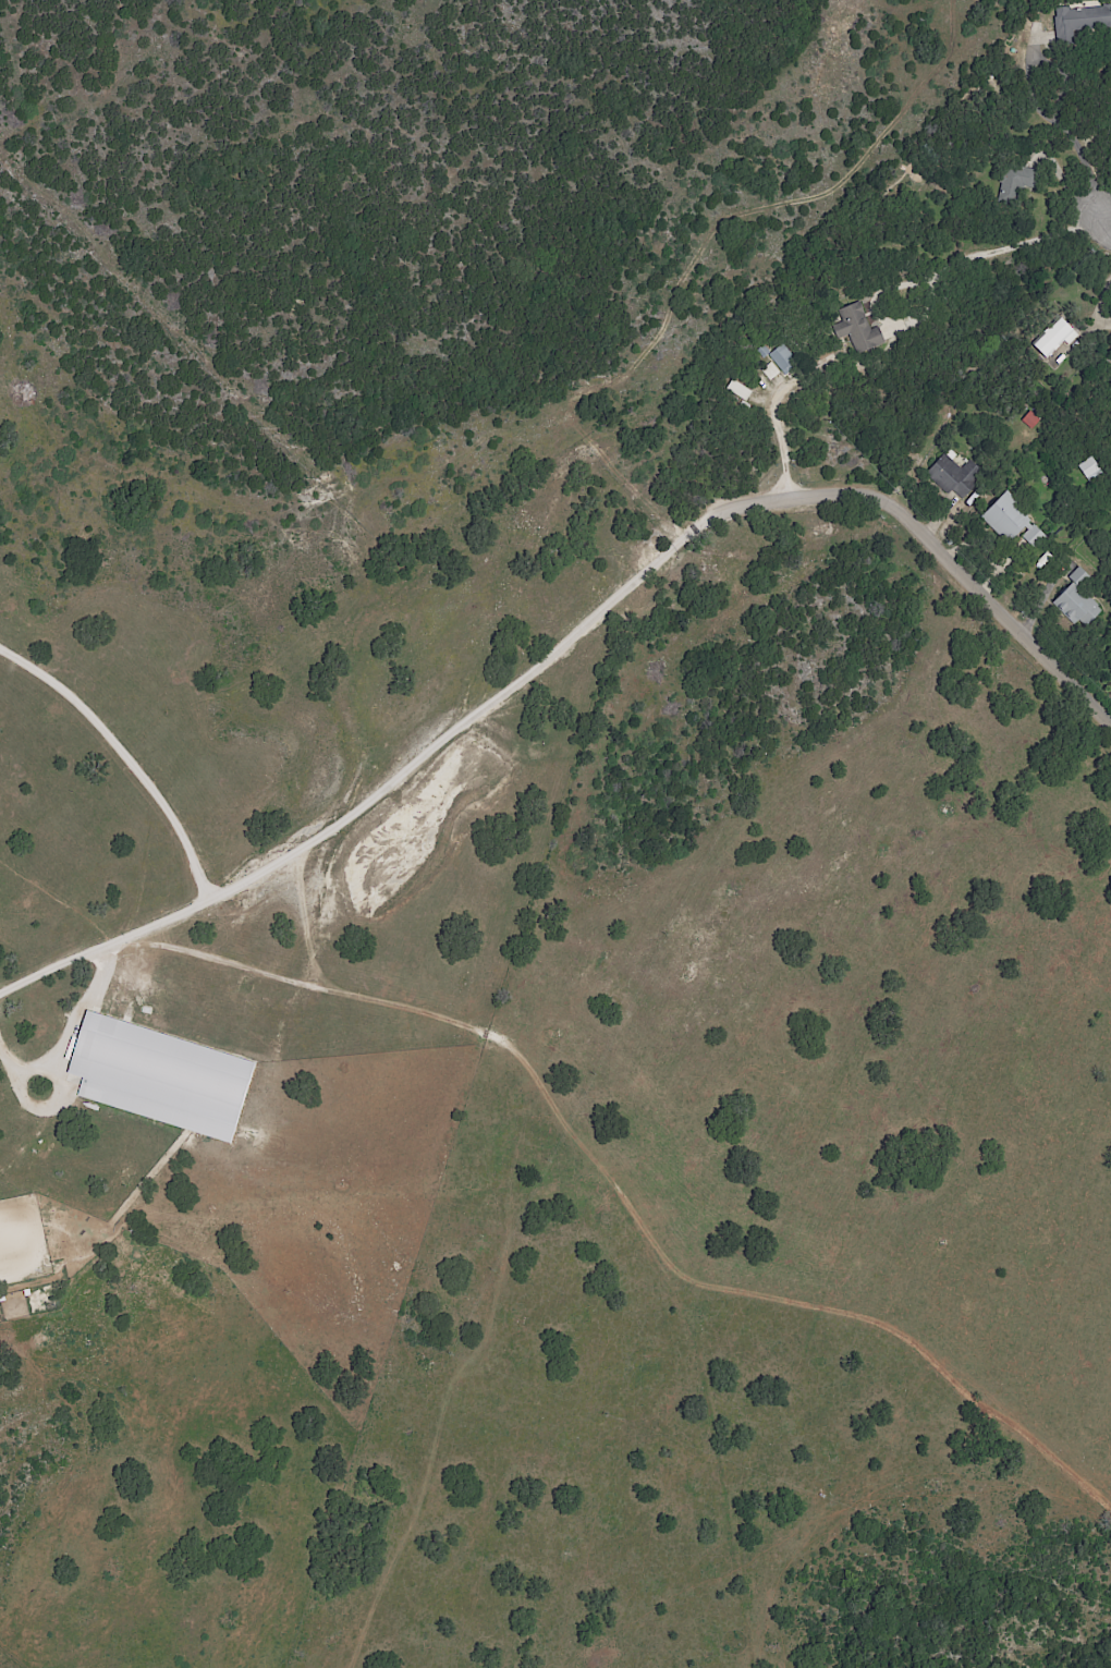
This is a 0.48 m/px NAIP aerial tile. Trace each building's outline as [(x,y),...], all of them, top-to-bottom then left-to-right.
[(1054,20),(1055,36),(1110,31),(1108,5),(1061,9),(1062,19),(1054,20)] [(848,335),(857,355),(884,343),(880,332),(873,335),(859,302),(836,311),(840,320),(830,324),(837,340),(848,335)] [(1045,359),(1074,332),(1061,318),(1032,345),(1045,359)] [(768,354),(784,375),(797,366),(782,344),(768,354)] [(760,370),(769,381),(779,372),(770,362),(760,370)] [(947,495),(951,490),(961,499),(979,478),(965,466),(964,467),(945,451),(924,475),(947,495)] [(980,517),(1008,545),(1019,534),(1033,548),(1045,536),(1003,494),(980,517)] [(1083,630),(1101,611),(1072,583),(1053,602),(1083,630)] [(82,1077),(76,1100),(234,1141),(255,1057),(84,1014),(68,1074),(82,1077)]
